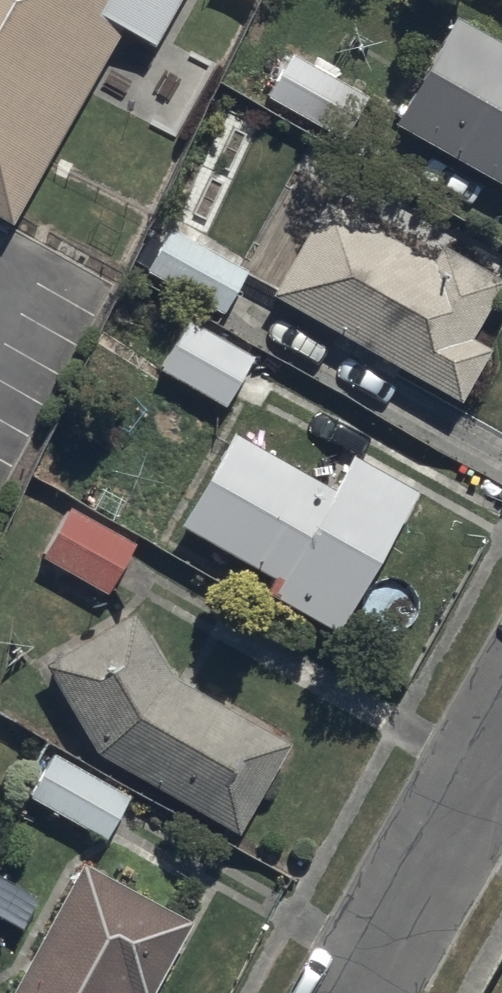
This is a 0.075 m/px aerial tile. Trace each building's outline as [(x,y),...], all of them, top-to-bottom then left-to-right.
[(13,188),(115,0),(0,0),(0,181),(13,188)] [(448,14),(388,117),(501,184),(501,45),(448,14)] [(286,57),(264,97),(326,130),(347,90),(286,57)] [(324,202),(269,296),(457,405),(488,352),(466,340),(499,283),(436,246),(427,262),(324,202)] [(166,228),(142,274),(220,316),(245,270),(166,228)] [(185,321),(157,369),(223,408),(252,360),(185,321)] [(227,435),(175,526),(269,580),(261,595),(334,636),(415,494),(348,456),(327,492),(227,435)] [(70,503),(39,555),(104,595),(135,543),(70,503)] [(32,662),(89,760),(235,841),(287,746),(167,679),(125,608),(32,662)] [(125,799),(49,756),(25,797),(101,840),(125,799)] [(7,992),(151,992),(188,924),(77,864),(7,992)] [(17,913),(0,903),(0,943),(17,913)]
